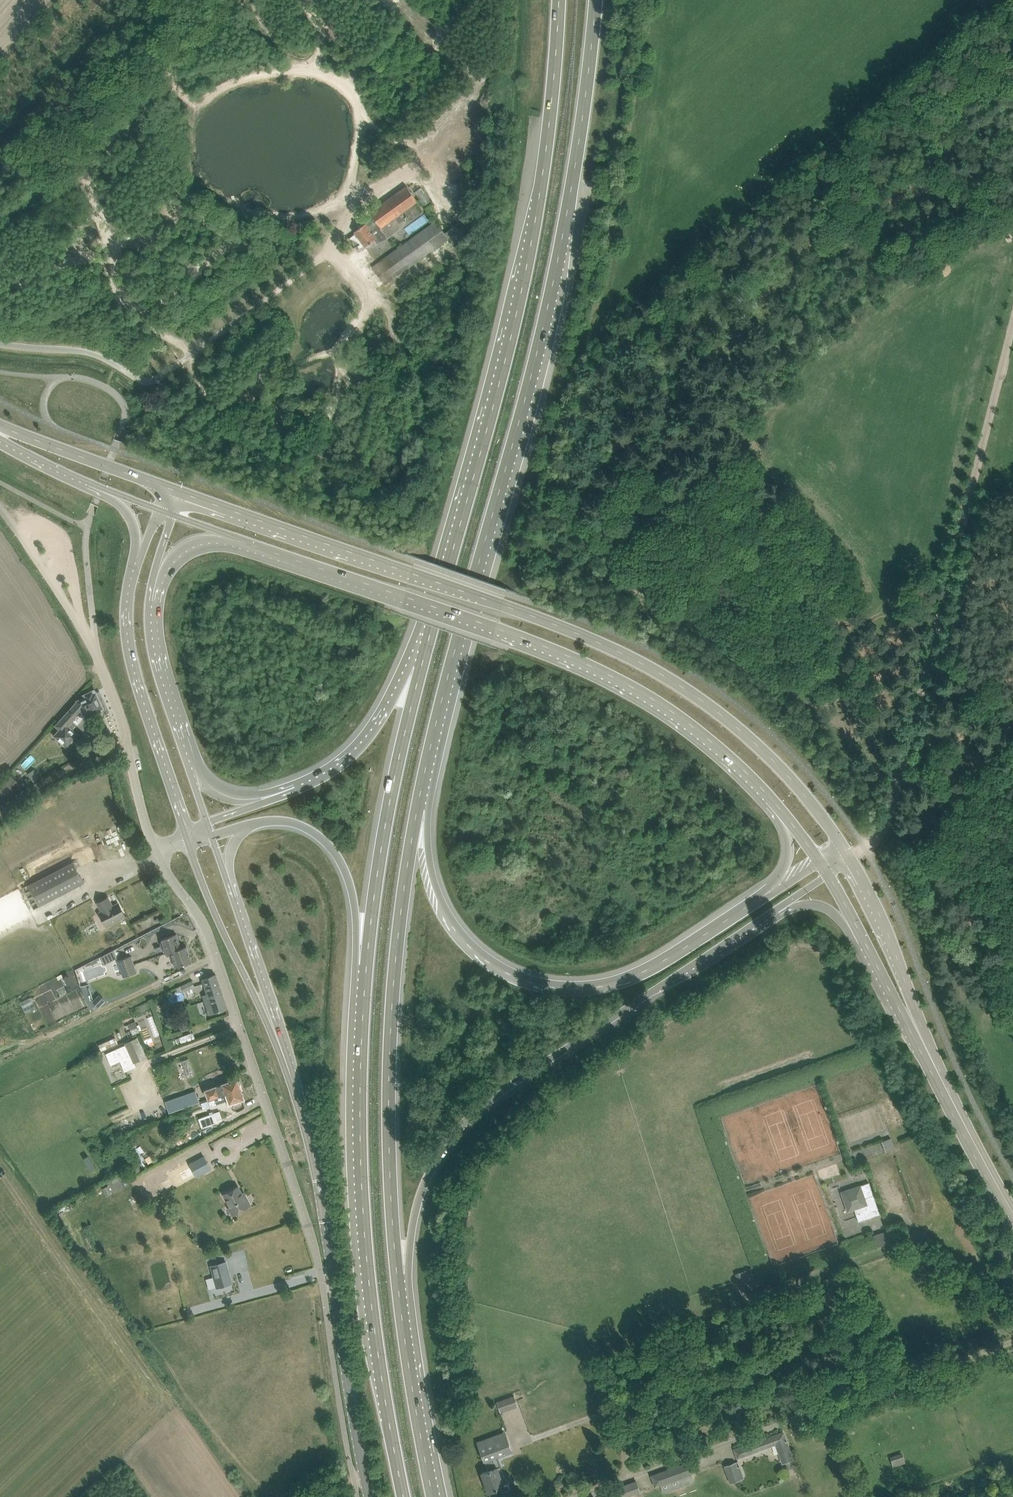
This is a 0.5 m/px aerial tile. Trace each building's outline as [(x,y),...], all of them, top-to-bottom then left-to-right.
[(356,233),(350,238),(357,250),(364,245),(365,246),(374,239),(376,238),(378,241),(384,236),(386,239),(390,236),(401,228),(394,218),(402,212),(418,201),(406,185),(369,211),(372,215),(374,218),(366,223),(364,220),(357,224),(359,228),(355,232),(356,233)] [(436,221),(381,262),(372,267),(385,284),(448,238),(436,221)] [(379,331),(372,337),(380,346),(387,340),(379,331)] [(85,698),(77,701),(84,716),(85,717),(93,713),(94,716),(102,712),(103,715),(109,712),(101,695),(98,697),(95,690),(84,695),(85,698)] [(84,716),(77,701),(56,726),(55,726),(60,730),(54,736),(67,747),(78,735),(69,726),(74,720),(78,724),(84,716)] [(59,858),(36,869),(37,871),(40,877),(63,865),(59,858)] [(73,861),(28,884),(39,906),(85,882),(73,861)] [(109,896),(96,902),(101,911),(99,912),(106,927),(127,916),(119,901),(113,904),(109,896)] [(176,934),(161,939),(162,942),(161,942),(160,943),(161,947),(162,947),(164,947),(167,956),(170,955),(171,959),(172,959),(175,967),(192,961),(186,946),(181,948),(176,934)] [(132,955),(117,960),(123,977),(137,972),(132,955)] [(216,974),(206,977),(202,979),(207,993),(202,995),(208,1015),(214,1013),(217,1012),(227,1009),(216,974)] [(189,990),(190,993),(193,991),(192,987),(195,986),(192,980),(181,986),(184,992),(189,990)] [(31,997),(20,1002),(26,1013),(36,1007),(31,997)] [(140,1031),(135,1021),(127,1024),(132,1035),(140,1031)] [(181,1023),(184,1032),(191,1029),(187,1021),(181,1023)] [(193,1031),(185,1034),(179,1036),(182,1044),(196,1039),(193,1031)] [(126,1045),(106,1054),(111,1065),(120,1061),(125,1071),(136,1066),(135,1063),(147,1057),(138,1037),(125,1043),(126,1045)] [(223,1084),(205,1090),(208,1099),(209,1100),(241,1089),(240,1086),(241,1084),(239,1081),(238,1080),(237,1079),(228,1082),(223,1084)] [(241,1089),(209,1100),(211,1105),(211,1106),(215,1104),(228,1100),(230,1104),(235,1102),(244,1099),(244,1097),(245,1096),(243,1093),(242,1092),(241,1089)] [(195,1091),(165,1101),(169,1113),(199,1102),(195,1091)] [(213,1114),(199,1119),(202,1128),(216,1123),(213,1114)] [(890,1138),(881,1142),(886,1153),(895,1149),(890,1138)] [(204,1156),(168,1175),(176,1188),(211,1169),(204,1156)] [(119,1176),(108,1181),(115,1192),(124,1186),(119,1176)] [(869,1182),(860,1185),(841,1192),(848,1211),(854,1209),(858,1222),(880,1214),(869,1182)] [(238,1186),(229,1191),(224,1194),(235,1214),(251,1205),(246,1197),(244,1198),(238,1186)] [(882,1232),(873,1236),(877,1247),(887,1242),(882,1232)] [(232,1283),(226,1262),(211,1266),(217,1287),(232,1283)] [(752,1268),(735,1272),(739,1290),(756,1286),(752,1268)] [(629,1381),(618,1396),(626,1402),(637,1388),(629,1381)] [(497,1401),(500,1412),(518,1407),(514,1395),(497,1401)] [(756,1441),(734,1449),(737,1459),(760,1450),(759,1450),(776,1444),(783,1463),(792,1460),(786,1441),(787,1441),(787,1440),(786,1440),(783,1432),(756,1442),(756,1441)] [(478,1442),(479,1447),(484,1461),(485,1461),(493,1458),(512,1451),(506,1437),(497,1440),(496,1436),(478,1442)] [(893,1466),(905,1461),(902,1454),(891,1458),(893,1466)] [(485,1461),(488,1470),(482,1473),(489,1492),(491,1496),(492,1496),(499,1496),(501,1496),(503,1494),(503,1491),(502,1488),(502,1487),(504,1486),(497,1467),(496,1467),(493,1458),(485,1461)] [(693,1460),(650,1475),(655,1487),(697,1472),(693,1460)] [(735,1463),(725,1466),(731,1482),(741,1479),(735,1463)] [(636,1480),(609,1490),(611,1496),(626,1496),(640,1492),(636,1480)]
